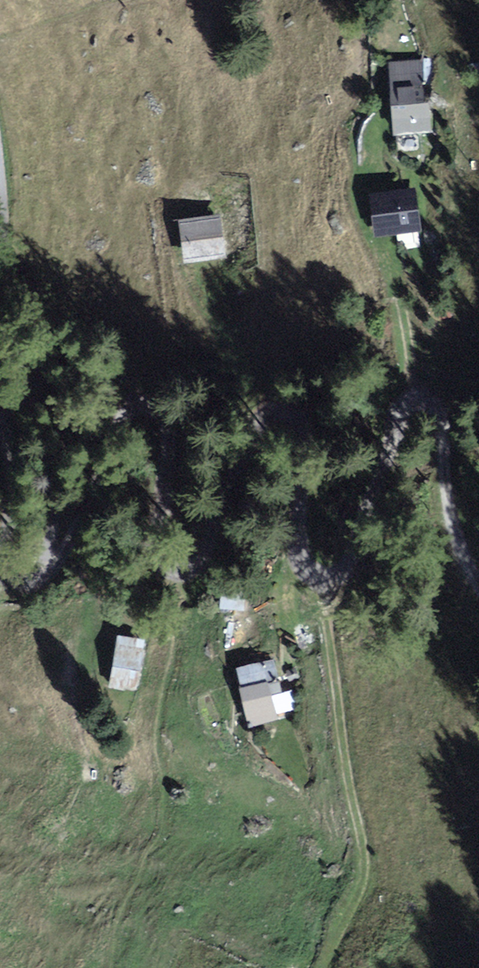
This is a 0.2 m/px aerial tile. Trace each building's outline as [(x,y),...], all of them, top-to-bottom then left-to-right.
[(421,62),(390,64),(394,132),(430,130),(428,105),(423,105),(421,62)] [(415,188),(371,193),(376,237),(420,232),(415,188)] [(219,217),(178,223),(184,264),(225,257),(219,217)] [(144,641),(118,637),(111,686),(137,690),(144,641)] [(276,682),(243,690),(251,721),(297,710),(291,689),(279,692),(276,682)]
